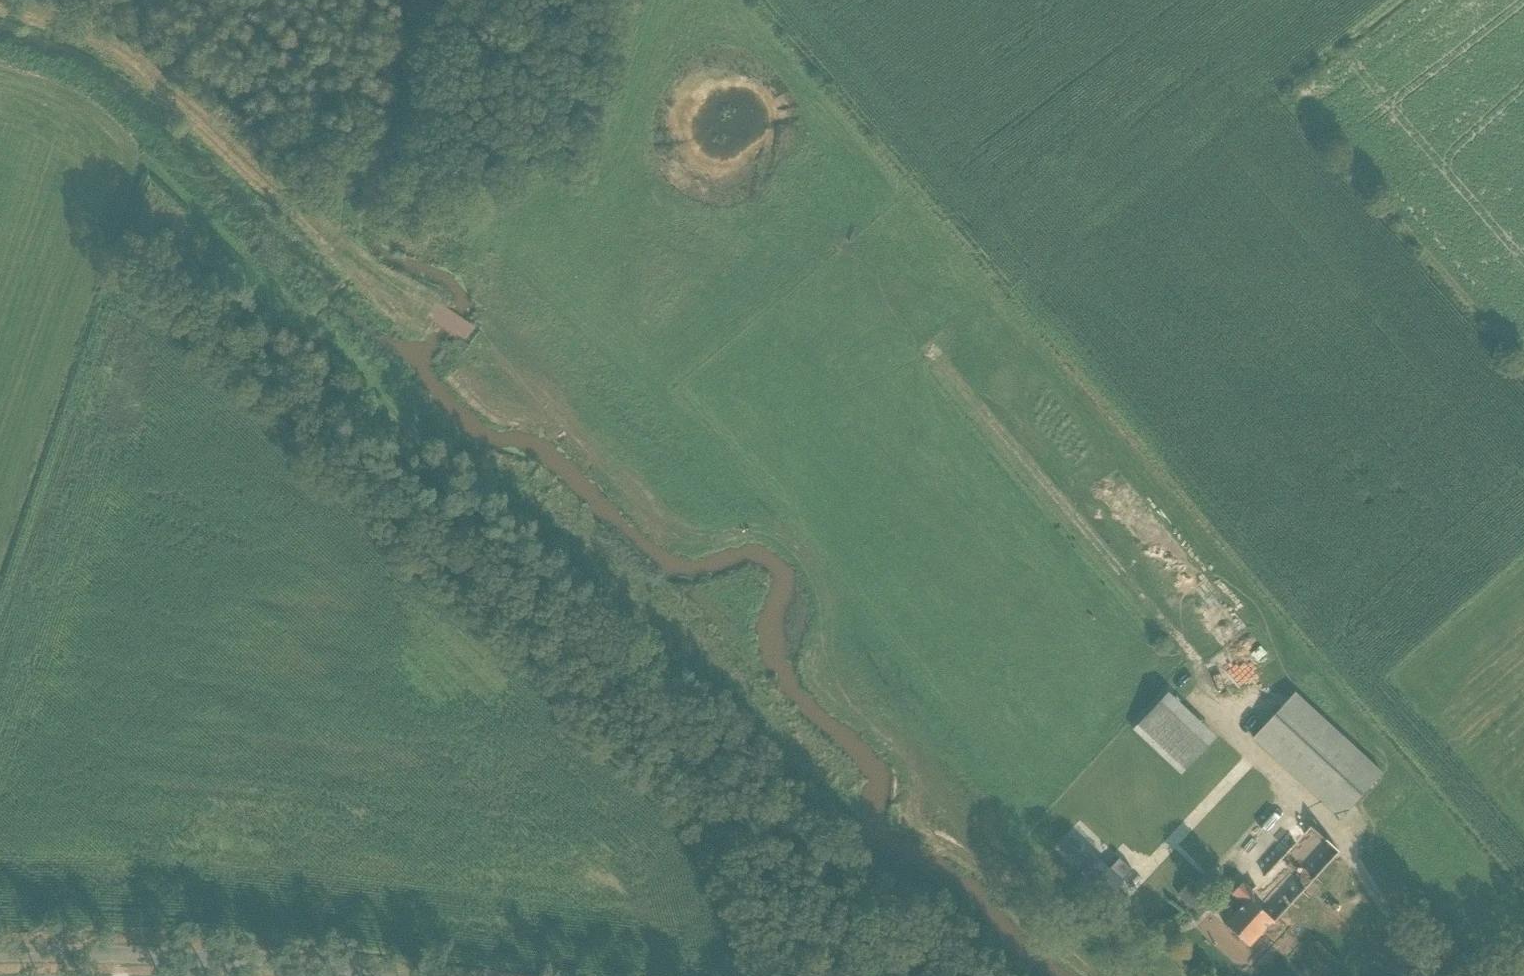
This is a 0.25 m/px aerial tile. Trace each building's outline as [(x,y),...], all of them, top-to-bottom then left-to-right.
[(1259,663),(1269,656),(1253,631),(1228,647),(1237,661),(1252,652),(1259,663)] [(1252,737),(1326,805),(1340,818),(1382,773),(1294,692),(1252,737)] [(1172,764),(1167,769),(1177,778),(1214,738),(1167,694),(1134,730),(1172,764)] [(1247,776),(1179,850),(1205,874),(1273,800),(1247,776)] [(1231,894),(1243,905),(1238,910),(1225,925),(1247,946),(1270,921),(1273,923),(1338,852),(1310,826),(1309,828),(1300,820),(1274,848),(1283,856),(1251,890),(1242,882),(1231,894)] [(1107,871),(1077,842),(1064,856),(1108,896),(1132,871),(1118,858),(1107,871)] [(1213,877),(1225,887),(1238,873),(1226,862),(1213,877)] [(1194,915),(1198,918),(1214,901),(1190,880),(1177,894),(1197,912),(1194,915)]
